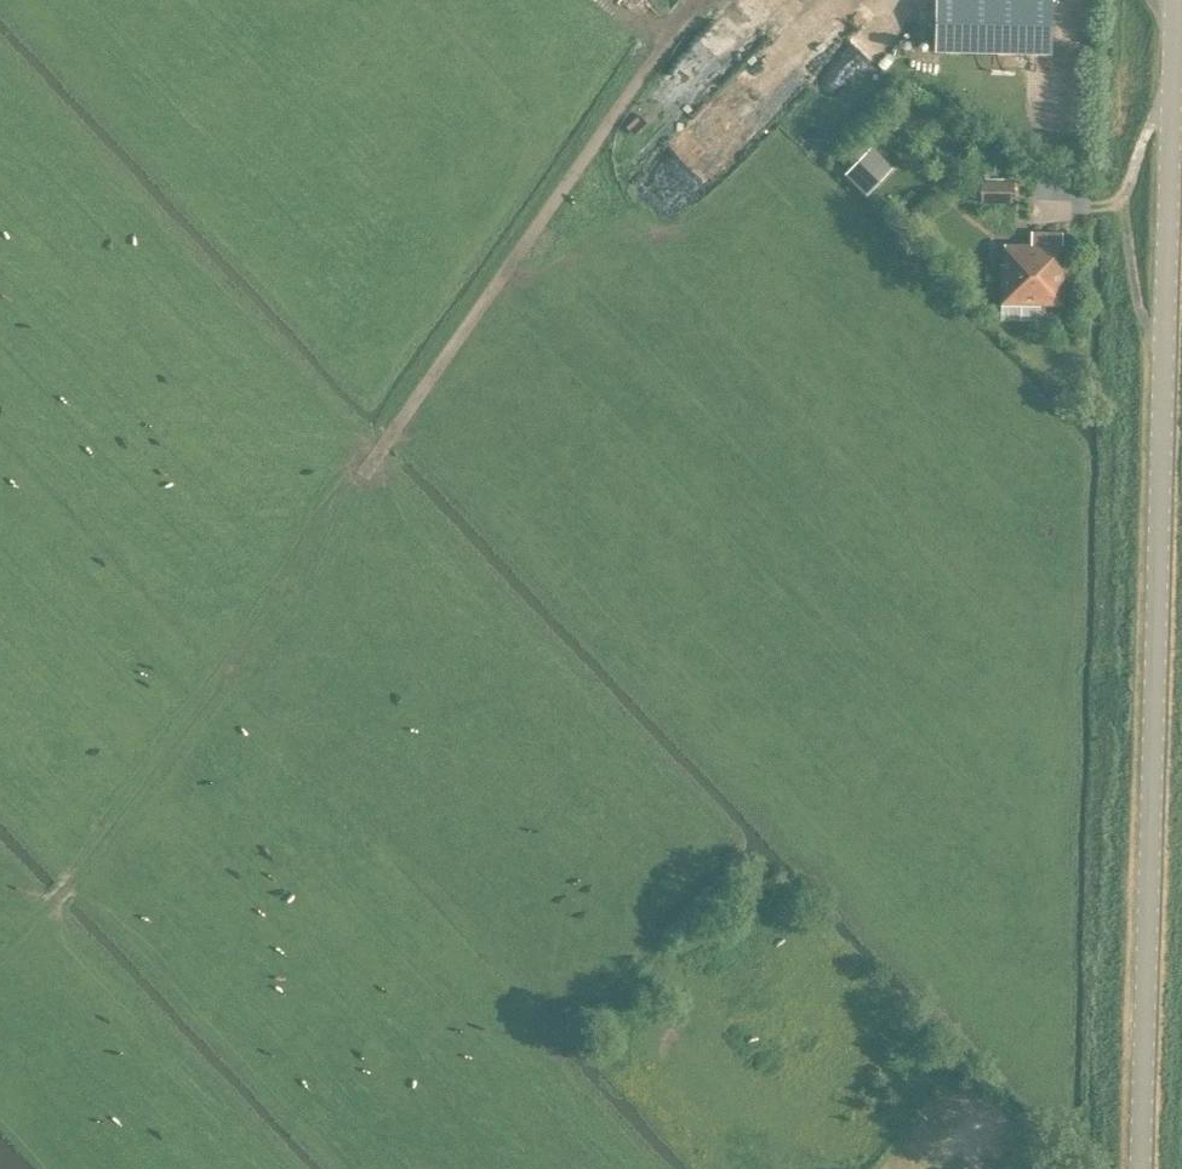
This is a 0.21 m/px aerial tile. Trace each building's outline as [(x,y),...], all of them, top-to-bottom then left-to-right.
[(935,51),(1051,53),(1052,0),(936,0),(935,51)] [(854,165),(871,147),(861,136),(843,155),(854,165)] [(871,147),(854,165),(846,173),(866,195),(892,167),(872,147),(871,147)] [(1013,201),(1013,181),(981,180),(980,200),(1013,201)] [(1040,319),(1040,304),(1062,304),(1063,246),(1062,246),(1063,232),(1031,232),(1031,244),(1004,244),(1004,263),(1002,263),(1000,318),(1040,319)]
